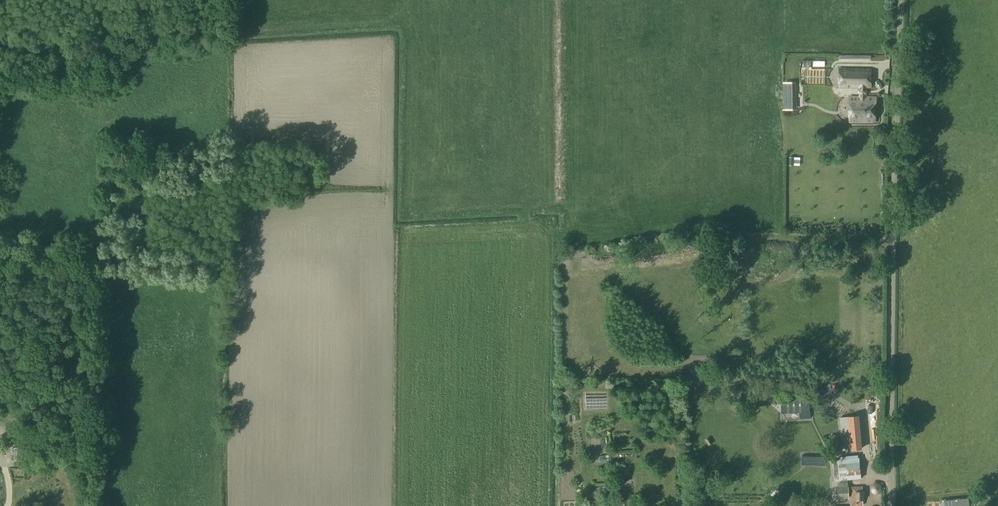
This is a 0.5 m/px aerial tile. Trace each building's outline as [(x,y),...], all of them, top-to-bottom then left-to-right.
[(840,69),(839,87),(860,87),(860,98),(850,97),(850,122),(875,122),(876,98),(866,98),(866,87),(871,87),(871,70),(840,69)] [(794,89),(784,90),(785,103),(795,103),(794,89)] [(782,401),(782,414),(810,413),(810,400),(782,401)] [(861,450),(858,417),(840,418),(843,452),(861,450)] [(840,460),(833,461),(834,481),(861,479),(859,458),(858,458),(858,455),(840,457),(840,460)] [(836,488),(837,499),(848,498),(848,488),(836,488)] [(852,488),(852,505),(862,505),(862,488),(852,488)]
